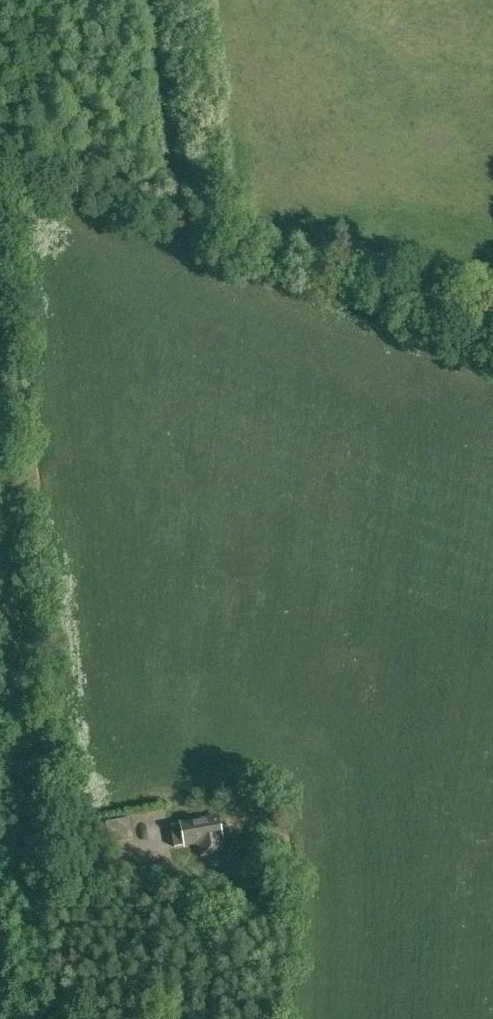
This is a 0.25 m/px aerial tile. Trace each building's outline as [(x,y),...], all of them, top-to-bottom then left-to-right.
[(217,815),(170,824),(174,845),(197,841),(201,843),(203,853),(222,850),(220,837),(221,837),(217,815)] [(133,837),(130,817),(106,822),(110,841),(133,837)] [(116,856),(107,858),(111,876),(120,874),(116,856)]
